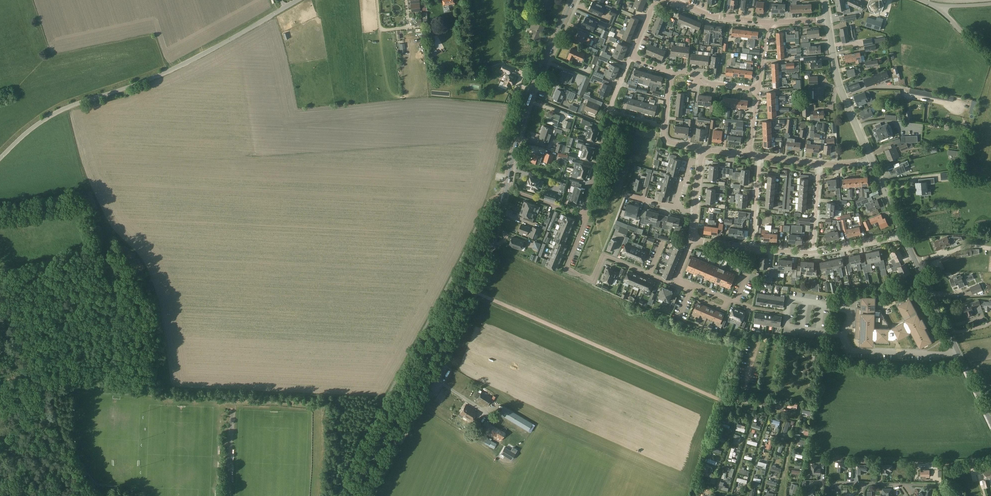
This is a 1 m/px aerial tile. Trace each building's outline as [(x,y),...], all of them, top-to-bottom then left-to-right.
[(421,10),(420,10),(419,0),(410,0),(411,12),(420,11),(420,12),(422,12),(421,10)] [(443,4),(444,4),(445,6),(444,6),(444,12),(450,11),(449,3),(454,2),(454,0),(442,0),(443,4)] [(541,5),(550,9),(554,0),(544,0),(541,5)] [(741,9),(748,10),(749,5),(754,6),(755,0),(743,0),(741,9)] [(836,4),(844,3),(845,4),(848,4),(862,10),(864,12),(867,6),(864,4),(865,4),(864,4),(865,3),(860,1),(858,0),(835,0),(836,4)] [(606,5),(599,2),(599,4),(593,1),(589,10),(601,16),(606,5)] [(757,6),(756,11),(758,11),(763,12),(764,6),(764,2),(757,1),(757,6)] [(877,1),(876,1),(874,1),(873,2),(872,2),(872,3),(871,4),(871,5),(871,6),(871,7),(871,8),(872,9),(873,9),(874,10),(875,10),(876,10),(877,10),(878,10),(878,9),(879,8),(880,7),(880,6),(880,4),(879,4),(879,3),(878,2),(877,1)] [(644,6),(635,2),(633,8),(642,12),(644,6)] [(801,12),(801,5),(791,5),(791,3),(788,4),(788,9),(788,12),(791,12),(791,13),(801,12)] [(844,3),(836,4),(837,11),(843,10),(844,14),(851,13),(850,8),(846,9),(845,4),(844,3)] [(618,10),(613,7),(610,13),(616,15),(618,10)] [(681,27),(686,17),(680,14),(678,21),(681,22),(679,26),(681,27)] [(665,18),(658,16),(656,21),(663,24),(669,26),(672,27),(675,20),(674,20),(672,23),(669,21),(668,23),(664,21),(665,18)] [(586,17),(584,22),(583,22),(582,24),(583,25),(582,26),(589,28),(589,29),(593,31),(596,25),(604,29),(607,23),(600,20),(599,23),(597,23),(597,22),(586,17)] [(629,22),(637,25),(639,20),(631,17),(630,19),(629,19),(628,19),(626,18),(625,20),(628,21),(629,22)] [(688,25),(691,19),(686,17),(681,27),(683,28),(685,24),(688,25)] [(867,20),(865,25),(879,30),(882,22),(868,17),(866,17),(865,20),(867,20)] [(532,34),(531,37),(539,41),(541,37),(540,37),(545,26),(533,21),(530,29),(527,28),(526,31),(532,34)] [(663,24),(656,21),(654,26),(660,29),(661,29),(662,26),(666,27),(666,28),(668,28),(669,26),(663,24)] [(696,21),(692,31),(694,32),(695,28),(699,30),(702,23),(696,21)] [(634,30),(637,25),(629,22),(627,27),(634,30)] [(841,35),(850,34),(855,33),(854,29),(851,30),(851,26),(851,25),(846,26),(847,27),(840,28),(841,35)] [(665,31),(661,29),(660,29),(654,26),(652,32),(655,33),(654,35),(662,39),(663,36),(658,34),(659,31),(671,36),(672,33),(669,32),(665,31)] [(632,35),(634,30),(627,27),(626,30),(624,30),(624,29),(622,28),(621,31),(632,35)] [(818,28),(807,30),(808,34),(802,35),(802,42),(809,41),(808,39),(819,37),(818,28)] [(741,36),(745,37),(746,30),(739,29),(738,36),(738,39),(737,42),(739,43),(740,39),(741,39),(741,36)] [(630,41),(632,35),(621,31),(620,33),(622,34),(624,35),(623,38),(630,41)] [(759,31),(752,31),(751,37),(750,44),(750,46),(752,46),(752,44),(753,41),(754,38),(758,38),(759,31)] [(776,33),(777,39),(783,39),(786,38),(786,39),(790,38),(795,38),(799,38),(798,31),(795,31),(795,34),(788,35),(788,34),(786,34),(786,32),(776,33)] [(579,36),(578,35),(576,39),(583,42),(586,43),(585,43),(589,45),(592,40),(588,38),(586,38),(588,35),(581,32),(579,36)] [(853,41),(852,37),(855,37),(855,33),(850,34),(841,35),(843,42),(847,41),(848,42),(853,41)] [(600,37),(597,44),(603,46),(606,39),(600,37)] [(645,53),(651,56),(655,46),(654,46),(650,45),(651,41),(649,41),(648,44),(649,44),(645,53)] [(616,49),(625,53),(628,47),(618,43),(616,49)] [(655,46),(651,56),(656,58),(660,49),(659,48),(656,47),(657,44),(655,43),(654,46),(655,46)] [(666,51),(661,49),(663,46),(660,45),(659,48),(660,49),(656,58),(662,60),(666,51)] [(810,53),(816,53),(816,54),(820,54),(820,46),(810,46),(810,53)] [(568,58),(572,60),(574,57),(576,58),(576,59),(582,61),(585,53),(575,49),(575,50),(572,48),(571,51),(570,51),(569,53),(570,54),(569,55),(568,58)] [(622,59),(625,53),(616,49),(614,53),(613,53),(612,55),(613,55),(622,59)] [(603,51),(601,55),(609,59),(610,59),(611,56),(607,54),(607,53),(603,51)] [(690,63),(696,64),(697,54),(698,54),(699,51),(696,51),(696,54),(691,53),(690,63)] [(697,54),(696,64),(702,65),(703,55),(704,55),(705,52),(702,52),(702,54),(698,54),(697,54)] [(708,65),(709,56),(710,56),(711,52),(708,52),(708,55),(704,55),(703,55),(702,65),(708,65)] [(852,60),(855,60),(856,63),(862,62),(860,52),(854,53),(844,55),(845,61),(852,60)] [(590,62),(596,65),(599,56),(594,54),(590,62)] [(715,66),(714,73),(717,74),(720,57),(712,56),(711,66),(715,66)] [(816,56),(804,57),(804,63),(811,62),(811,69),(816,68),(822,67),(822,64),(823,63),(822,61),(821,60),(821,59),(813,60),(813,57),(816,56)] [(725,74),(732,75),(733,68),(734,62),(734,58),(732,57),(731,65),(730,65),(730,68),(726,68),(725,74)] [(746,70),(745,77),(752,77),(753,71),(753,67),(750,67),(751,64),(753,64),(753,60),(751,60),(747,60),(747,63),(746,67),(746,70)] [(747,63),(744,63),(744,66),(740,66),(739,69),(739,76),(745,77),(746,70),(746,67),(747,63)] [(608,70),(616,74),(619,68),(611,64),(610,64),(608,67),(610,67),(608,70)] [(510,73),(511,69),(502,65),(501,69),(506,71),(506,72),(506,73),(507,74),(507,75),(504,82),(501,81),(498,86),(506,89),(507,85),(509,86),(510,84),(512,85),(515,78),(508,75),(509,73),(510,73)] [(855,72),(860,72),(860,68),(847,70),(848,76),(855,75),(855,74),(856,74),(855,72)] [(898,80),(898,79),(899,78),(897,68),(891,69),(895,85),(898,85),(900,85),(904,85),(905,85),(903,79),(902,79),(898,80)] [(604,75),(614,79),(616,74),(608,70),(606,69),(604,75)] [(628,89),(635,91),(636,88),(638,83),(639,78),(641,71),(635,69),(634,76),(632,81),(635,82),(634,86),(630,84),(628,89)] [(849,85),(852,91),(866,86),(866,87),(889,78),(886,70),(849,85)] [(574,75),(563,71),(563,72),(562,71),(561,73),(560,74),(560,76),(561,76),(560,80),(563,81),(563,82),(564,83),(565,84),(566,84),(567,82),(570,84),(574,75)] [(592,75),(603,79),(604,75),(594,71),(592,75)] [(643,84),(645,79),(646,72),(641,71),(639,78),(638,83),(640,83),(640,82),(643,83),(643,84)] [(649,86),(650,81),(652,74),(646,72),(645,79),(643,84),(644,83),(647,84),(647,85),(649,86)] [(657,86),(658,85),(662,86),(662,84),(661,84),(663,77),(658,76),(656,82),(654,87),(653,90),(652,94),(659,96),(660,92),(655,91),(656,86),(657,86)] [(817,84),(818,84),(818,76),(809,76),(809,90),(814,90),(814,99),(823,99),(823,88),(817,88),(817,84)] [(604,83),(600,93),(607,97),(611,87),(604,83)] [(561,87),(559,90),(557,89),(556,93),(554,98),(562,101),(564,94),(568,96),(567,98),(573,100),(576,93),(561,87)] [(910,89),(909,93),(914,94),(915,95),(938,99),(953,102),(954,97),(936,93),(918,90),(910,89)] [(855,99),(858,106),(872,100),(868,90),(859,94),(860,96),(855,99)] [(590,98),(589,101),(585,109),(596,114),(599,105),(596,104),(598,100),(590,97),(591,96),(585,94),(584,97),(588,99),(588,97),(590,98)] [(626,108),(632,109),(635,99),(629,98),(626,108)] [(638,111),(640,101),(635,99),(632,109),(638,111)] [(643,113),(646,103),(640,101),(638,111),(643,113)] [(649,114),(652,104),(646,103),(643,113),(649,114)] [(652,104),(649,114),(654,116),(657,106),(652,104)] [(870,107),(861,111),(863,115),(862,115),(863,119),(873,115),(870,107)] [(814,111),(814,114),(810,114),(810,121),(819,121),(819,118),(823,118),(823,111),(814,111)] [(549,112),(546,119),(557,123),(560,116),(555,114),(555,115),(549,112)] [(683,118),(683,121),(685,122),(685,120),(686,120),(689,120),(688,127),(692,127),(693,119),(689,119),(683,118)] [(562,130),(567,132),(569,128),(569,129),(571,122),(565,120),(562,126),(563,126),(562,130)] [(742,130),(743,122),(737,121),(736,128),(736,131),(735,136),(734,143),(735,143),(735,145),(739,145),(739,144),(740,144),(740,140),(742,140),(742,141),(742,137),(741,137),(741,130),(742,130)] [(763,122),(763,128),(771,128),(771,127),(774,127),(774,129),(781,129),(781,125),(774,125),(771,125),(770,121),(763,122)] [(880,123),(875,125),(876,128),(873,129),(875,134),(875,136),(876,135),(878,140),(880,139),(881,142),(889,139),(888,136),(892,135),(887,123),(881,125),(880,123)] [(704,135),(708,136),(709,125),(705,125),(704,129),(697,128),(696,139),(703,140),(704,135)] [(544,126),(538,142),(548,145),(553,130),(544,126)] [(600,129),(589,126),(587,132),(598,135),(600,129)] [(728,143),(734,143),(735,136),(736,131),(736,128),(736,130),(731,129),(731,136),(728,135),(727,139),(729,139),(728,143)] [(721,142),(722,131),(714,130),(713,141),(721,142)] [(807,150),(813,151),(814,144),(814,138),(815,134),(814,134),(814,131),(811,130),(810,137),(811,137),(811,140),(807,140),(806,143),(808,143),(807,150)] [(597,141),(598,135),(587,132),(585,138),(597,141)] [(815,134),(814,138),(814,144),(813,151),(819,152),(819,148),(821,148),(821,145),(820,144),(820,143),(821,143),(822,140),(819,139),(820,134),(815,134)] [(798,142),(798,136),(795,135),(795,138),(795,141),(794,149),(800,149),(800,146),(801,146),(802,142),(798,142)] [(788,144),(788,148),(794,149),(795,141),(795,138),(788,137),(787,140),(787,144),(788,144)] [(824,153),(830,153),(831,147),(834,147),(834,144),(835,144),(834,137),(830,137),(830,138),(826,138),(827,144),(827,145),(825,145),(824,153)] [(595,148),(584,145),(585,141),(583,141),(579,139),(578,143),(582,144),(580,150),(582,151),(594,154),(595,148)] [(772,146),(772,142),(775,142),(780,141),(779,146),(783,147),(783,141),(782,141),(782,139),(771,140),(764,141),(764,147),(765,147),(765,148),(769,148),(769,146),(772,146)] [(555,151),(561,153),(563,145),(558,143),(555,151)] [(889,149),(885,150),(889,161),(897,158),(894,150),(896,149),(894,143),(888,146),(889,149)] [(594,154),(582,151),(580,157),(592,160),(594,154)] [(541,160),(551,163),(554,155),(546,152),(544,156),(542,156),(542,157),(541,156),(541,155),(539,155),(538,156),(534,154),(533,158),(532,158),(532,160),(532,161),(540,164),(541,160)] [(682,161),(682,160),(676,159),(677,156),(670,154),(669,158),(670,160),(669,162),(680,165),(681,165),(681,163),(680,162),(681,160),(682,160),(682,161)] [(589,173),(591,167),(582,165),(583,161),(577,159),(576,163),(579,164),(577,170),(589,173)] [(894,167),(889,169),(891,175),(897,173),(897,174),(909,169),(908,165),(909,165),(907,161),(901,163),(901,161),(893,164),(894,167)] [(710,165),(709,172),(718,173),(723,174),(729,174),(729,171),(729,169),(723,168),(723,171),(717,170),(717,166),(710,165)] [(678,170),(666,167),(666,170),(667,170),(667,173),(670,174),(673,175),(677,176),(678,170)] [(729,174),(729,175),(735,176),(740,176),(749,177),(750,170),(742,169),(742,172),(735,172),(733,172),(733,169),(729,169),(729,171),(729,174)] [(578,178),(579,177),(587,179),(589,173),(577,170),(576,175),(574,175),(573,177),(571,176),(570,180),(579,183),(580,179),(578,178)] [(666,173),(661,172),(660,176),(665,178),(664,179),(672,181),(672,180),(673,175),(670,174),(667,173),(666,173)] [(635,182),(635,185),(636,185),(635,188),(641,190),(643,184),(645,184),(648,176),(642,175),(641,179),(637,178),(637,182),(635,182)] [(800,185),(808,185),(808,179),(807,179),(807,175),(801,175),(800,178),(800,185)] [(531,185),(530,190),(536,192),(537,187),(538,187),(539,183),(538,183),(539,180),(531,177),(530,180),(529,180),(527,184),(531,185)] [(843,187),(850,186),(849,178),(841,179),(841,187),(843,187)] [(921,194),(927,194),(927,192),(927,191),(928,191),(927,190),(926,184),(934,183),(934,178),(919,179),(919,182),(916,183),(916,186),(915,186),(915,188),(917,188),(917,193),(921,192),(921,194)] [(838,200),(841,200),(841,194),(840,194),(840,187),(837,187),(836,179),(828,180),(829,189),(836,188),(836,194),(837,194),(837,200),(838,200)] [(660,189),(662,189),(671,191),(671,188),(670,187),(671,186),(659,183),(658,185),(661,185),(660,189)] [(583,196),(585,189),(578,187),(575,186),(573,193),(583,196)] [(654,199),(665,202),(667,196),(669,196),(668,196),(669,194),(670,193),(671,191),(662,189),(661,192),(657,191),(654,199)] [(719,197),(720,197),(723,197),(724,194),(719,193),(719,194),(715,193),(715,189),(708,189),(707,196),(719,197)] [(545,197),(544,199),(554,203),(555,200),(557,195),(546,191),(544,197),(545,197)] [(580,203),(583,196),(573,193),(570,200),(573,201),(577,202),(577,203),(579,203),(580,203)] [(881,207),(877,199),(873,201),(871,196),(865,199),(863,200),(856,203),(858,208),(861,207),(861,205),(867,203),(870,212),(881,207)] [(523,207),(522,208),(534,212),(537,205),(525,201),(524,203),(523,202),(522,206),(523,207)] [(624,209),(622,214),(625,215),(626,213),(631,214),(634,204),(628,203),(627,209),(624,209)] [(634,204),(631,214),(637,216),(636,218),(640,219),(641,213),(638,212),(640,206),(634,204)] [(534,212),(522,208),(522,209),(521,209),(520,212),(521,213),(520,214),(527,216),(526,219),(533,222),(534,218),(532,218),(534,212)] [(642,216),(641,223),(647,224),(647,223),(650,223),(653,210),(651,210),(649,211),(647,210),(648,209),(647,209),(645,217),(642,216)] [(661,221),(657,220),(659,212),(658,212),(658,213),(656,212),(655,211),(653,210),(650,223),(653,224),(653,226),(659,227),(661,221)] [(672,228),(672,225),(675,216),(672,215),(671,216),(669,215),(670,215),(670,214),(669,214),(667,222),(664,221),(662,228),(668,230),(669,228),(672,228)] [(564,215),(562,220),(573,224),(575,219),(564,215)] [(876,216),(869,219),(871,223),(871,224),(879,221),(882,228),(888,225),(885,218),(883,219),(881,215),(877,216),(876,216)] [(677,216),(675,216),(672,225),(675,226),(674,231),(680,233),(682,226),(678,225),(680,217),(679,217),(680,217),(680,218),(678,218),(677,216)] [(729,236),(736,237),(737,229),(738,222),(738,219),(735,218),(733,228),(730,228),(729,236)] [(562,220),(560,225),(571,229),(573,224),(562,220)] [(711,226),(711,233),(717,234),(717,232),(722,233),(723,225),(720,225),(720,224),(719,223),(719,227),(715,227),(716,222),(714,222),(714,220),(713,220),(712,224),(712,226),(711,226)] [(741,223),(738,222),(737,229),(736,237),(743,238),(744,229),(742,229),(742,226),(740,226),(741,223)] [(704,233),(711,233),(711,226),(712,226),(712,224),(708,223),(708,226),(705,226),(704,233)] [(541,229),(533,226),(532,228),(530,227),(529,227),(521,224),(519,231),(527,234),(528,231),(531,232),(529,236),(537,239),(541,229)] [(560,225),(558,230),(569,234),(571,229),(560,225)] [(769,240),(770,240),(771,233),(771,231),(771,229),(772,226),(766,225),(766,229),(762,229),(761,237),(764,237),(764,240),(766,240),(766,241),(769,241),(769,240)] [(831,228),(831,229),(831,231),(833,239),(839,238),(838,231),(837,231),(836,227),(831,228)] [(558,230),(556,235),(567,239),(569,234),(558,230)] [(556,235),(554,240),(567,245),(565,244),(567,239),(556,235)] [(626,244),(622,254),(627,256),(631,245),(627,243),(629,237),(626,236),(623,243),(626,244)] [(948,238),(947,237),(934,242),(937,250),(950,245),(950,243),(955,240),(953,236),(948,238)] [(524,241),(512,237),(509,245),(521,250),(522,246),(525,247),(527,242),(524,241)] [(620,240),(615,238),(614,240),(612,239),(608,248),(613,250),(616,244),(618,245),(620,240)] [(567,245),(554,240),(556,241),(554,245),(565,250),(567,245)] [(554,245),(552,250),(563,255),(565,250),(554,245)] [(636,247),(631,245),(627,256),(632,258),(636,247)] [(683,249),(675,246),(673,249),(670,248),(669,250),(672,251),(681,254),(683,249)] [(641,249),(636,247),(632,258),(637,260),(641,249)] [(647,252),(641,249),(637,260),(642,262),(647,252)] [(893,266),(900,263),(899,260),(902,258),(898,249),(891,252),(894,259),(891,261),(893,266)] [(941,258),(942,262),(956,256),(956,258),(969,256),(973,255),(972,255),(979,253),(979,249),(971,249),(967,250),(967,249),(955,252),(954,252),(941,258)] [(552,250),(550,255),(561,260),(563,255),(552,250)] [(672,251),(669,250),(668,251),(672,253),(670,256),(679,259),(681,254),(672,251)] [(885,267),(884,260),(881,261),(879,250),(873,252),(875,262),(878,261),(878,262),(879,261),(879,265),(880,265),(881,269),(882,269),(883,272),(886,272),(886,270),(885,267)] [(872,262),(875,262),(873,252),(866,253),(868,263),(868,264),(866,264),(866,265),(867,272),(868,272),(870,271),(870,267),(872,267),(871,263),(872,263),(872,262)] [(866,265),(866,264),(864,259),(861,260),(860,254),(854,255),(857,268),(858,271),(861,270),(860,263),(861,263),(862,266),(866,265)] [(561,260),(550,255),(548,260),(559,265),(561,260)] [(857,268),(854,255),(849,256),(850,262),(846,263),(848,272),(852,271),(851,267),(853,266),(854,269),(857,268)] [(679,259),(670,256),(669,259),(666,258),(665,259),(668,261),(677,264),(679,259)] [(692,256),(689,263),(695,266),(698,258),(692,256)] [(698,258),(695,266),(700,268),(703,261),(698,258)] [(839,272),(840,277),(843,276),(841,267),(844,266),(846,266),(845,264),(844,264),(842,258),(837,259),(839,272)] [(548,260),(546,259),(544,265),(556,270),(559,265),(548,260)] [(668,261),(665,259),(664,261),(667,263),(666,266),(675,269),(677,264),(668,261)] [(837,272),(839,272),(837,259),(831,260),(833,272),(833,269),(836,268),(837,272)] [(784,272),(785,260),(779,260),(779,264),(778,264),(778,266),(774,265),(773,277),(778,277),(778,273),(784,273),(785,272),(784,272)] [(830,273),(833,272),(831,260),(825,261),(828,274),(830,274),(830,273)] [(703,261),(700,268),(705,270),(708,263),(703,261)] [(807,274),(808,261),(801,261),(801,266),(798,265),(797,275),(801,276),(801,271),(803,271),(803,274),(806,274),(807,274)] [(807,274),(806,274),(806,276),(810,277),(810,275),(812,275),(812,276),(816,277),(817,267),(814,267),(814,262),(808,261),(807,274)] [(826,275),(828,274),(825,261),(819,262),(821,271),(825,270),(826,275)] [(689,263),(686,270),(692,273),(695,266),(689,263)] [(708,263),(705,270),(711,272),(714,265),(708,263)] [(886,270),(887,270),(888,270),(889,272),(892,271),(893,271),(895,270),(895,271),(898,269),(902,277),(910,273),(905,263),(901,265),(900,263),(893,266),(893,267),(891,268),(890,268),(889,265),(885,267),(886,270)] [(711,272),(716,274),(719,267),(714,265),(711,272)] [(675,269),(666,266),(665,269),(661,268),(661,269),(664,271),(672,274),(675,269)] [(692,273),(697,275),(700,268),(695,266),(692,273)] [(719,267),(716,274),(721,277),(724,270),(719,267)] [(606,268),(604,274),(615,278),(617,272),(606,268)] [(700,268),(697,275),(702,277),(705,270),(700,268)] [(670,279),(672,274),(664,271),(661,269),(660,271),(663,272),(662,276),(670,280),(670,279)] [(705,270),(702,277),(708,279),(711,272),(705,270)] [(724,270),(721,277),(727,279),(730,272),(724,270)] [(634,273),(628,271),(624,282),(629,284),(634,273)] [(708,279),(713,282),(716,274),(711,272),(708,279)] [(727,279),(732,281),(735,274),(730,272),(727,279)] [(639,275),(634,273),(629,284),(634,286),(639,275)] [(604,274),(601,279),(612,284),(615,278),(604,274)] [(716,274),(713,282),(718,284),(721,277),(716,274)] [(644,277),(639,275),(634,286),(639,288),(644,277)] [(960,275),(957,276),(957,275),(953,276),(953,278),(950,279),(953,286),(958,284),(959,288),(965,286),(963,282),(966,281),(965,278),(962,279),(960,275)] [(649,279),(644,277),(639,288),(644,290),(649,279)] [(718,284),(724,286),(727,279),(721,277),(718,284)] [(654,281),(649,279),(644,290),(649,292),(654,281)] [(729,288),(732,281),(727,279),(724,286),(729,288)] [(982,290),(980,283),(970,287),(972,294),(982,290)] [(668,289),(663,287),(662,290),(660,290),(659,293),(660,294),(659,297),(660,297),(659,299),(663,300),(668,289)] [(663,300),(667,302),(668,300),(668,301),(670,298),(671,298),(673,295),(671,294),(672,291),(668,289),(663,300)] [(765,294),(758,293),(758,296),(756,304),(763,305),(765,294)] [(770,306),(771,295),(765,294),(763,305),(770,306)] [(776,307),(778,296),(771,295),(770,306),(776,307)] [(784,300),(784,297),(778,296),(776,307),(783,308),(784,300)] [(875,298),(862,297),(861,309),(857,309),(857,307),(856,329),(857,329),(857,332),(856,332),(856,338),(856,336),(860,337),(860,344),(865,344),(868,344),(873,345),(873,338),(876,338),(876,340),(885,340),(885,338),(893,339),(897,336),(900,335),(900,337),(909,332),(908,331),(910,329),(920,347),(924,344),(927,342),(927,343),(931,340),(927,333),(926,334),(925,331),(926,331),(922,324),(924,323),(922,319),(919,320),(917,318),(919,317),(917,313),(916,313),(915,310),(913,306),(911,304),(912,303),(909,299),(898,305),(906,320),(892,327),(891,328),(889,328),(888,328),(888,326),(889,325),(881,310),(874,309),(875,298)] [(981,308),(979,300),(975,301),(975,302),(970,303),(970,304),(963,307),(965,313),(967,313),(968,317),(973,315),(972,311),(973,311),(972,308),(974,308),(974,307),(977,306),(978,309),(979,312),(982,311),(981,308)] [(990,308),(990,300),(989,300),(989,301),(984,302),(984,304),(982,304),(982,308),(984,308),(984,311),(990,311),(990,308)] [(704,305),(697,302),(693,312),(700,315),(704,305)] [(711,308),(704,305),(700,315),(707,318),(711,308)] [(740,310),(734,307),(729,318),(735,320),(734,322),(734,323),(740,310)] [(717,311),(711,308),(707,318),(713,320),(717,311)] [(745,312),(740,310),(734,323),(740,325),(745,312)] [(724,314),(717,311),(713,320),(720,323),(724,314)] [(754,320),(754,323),(760,324),(762,314),(755,313),(754,320)] [(767,325),(768,315),(762,314),(760,324),(767,325)] [(775,316),(768,315),(767,325),(773,326),(775,316)] [(781,324),(782,317),(775,316),(773,326),(780,327),(780,324),(781,324)] [(812,355),(809,370),(815,371),(818,356),(812,355)] [(476,400),(487,406),(492,398),(481,391),(476,400)] [(463,409),(474,416),(477,412),(465,405),(463,409)] [(499,414),(528,431),(532,424),(504,407),(499,414)] [(471,421),(474,416),(463,409),(460,414),(471,421)] [(506,432),(485,420),(479,429),(500,441),(506,432)] [(729,429),(730,426),(724,424),(725,422),(723,421),(722,423),(721,423),(720,426),(729,429)] [(808,435),(809,428),(801,426),(800,429),(805,430),(804,434),(808,435)] [(488,445),(491,447),(492,448),(495,443),(493,442),(491,441),(487,439),(488,438),(482,435),(479,441),(488,445)] [(511,459),(517,450),(513,447),(511,451),(504,447),(501,453),(511,459)] [(838,461),(837,470),(843,471),(843,467),(846,467),(847,462),(838,461)] [(707,468),(704,475),(708,476),(709,472),(712,473),(713,469),(710,468),(711,467),(704,465),(703,467),(707,468)] [(817,465),(811,465),(811,474),(820,475),(821,469),(817,468),(817,465)] [(862,471),(868,471),(868,465),(857,465),(856,474),(862,474),(862,471)] [(892,466),(883,465),(882,474),(888,475),(888,471),(891,471),(892,466)] [(990,479),(990,468),(984,470),(986,478),(982,480),(984,488),(990,486),(989,479),(990,479)] [(920,470),(920,476),(920,480),(927,480),(926,477),(930,477),(929,470),(924,470),(920,470)] [(959,494),(957,493),(957,491),(950,489),(951,487),(946,486),(944,492),(949,494),(949,492),(951,493),(950,495),(959,495),(959,494)]
